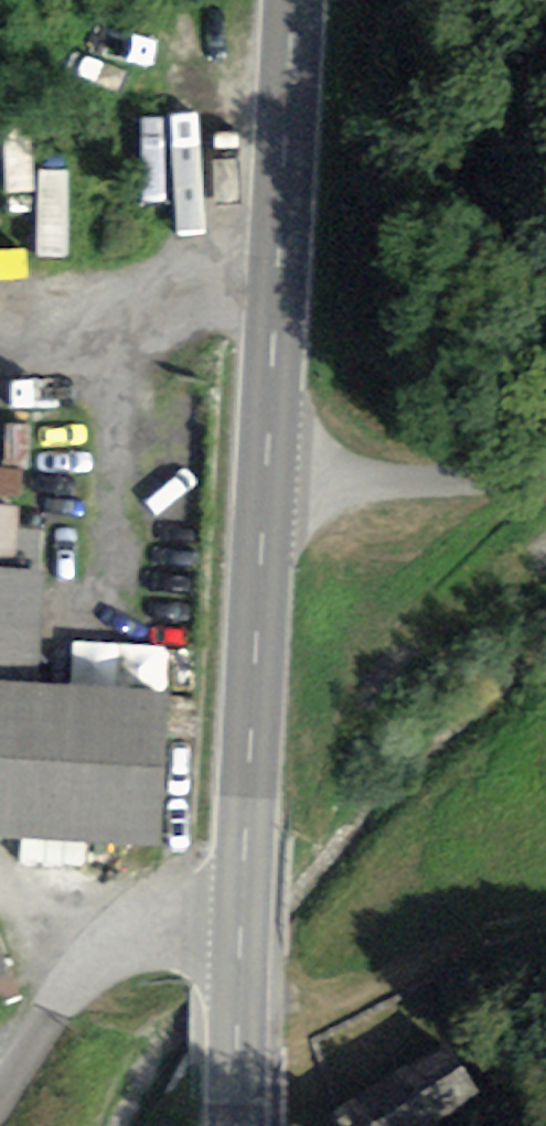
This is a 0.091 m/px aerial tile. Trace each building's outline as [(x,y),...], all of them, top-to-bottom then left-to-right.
[(126,838),(132,699),(10,693),(16,584),(0,583),(0,832),(126,838)] [(0,918),(0,1009),(28,1000),(1,918),(0,918)] [(494,1106),(462,1049),(334,1118),(338,1125),(457,1125),(494,1106)]
